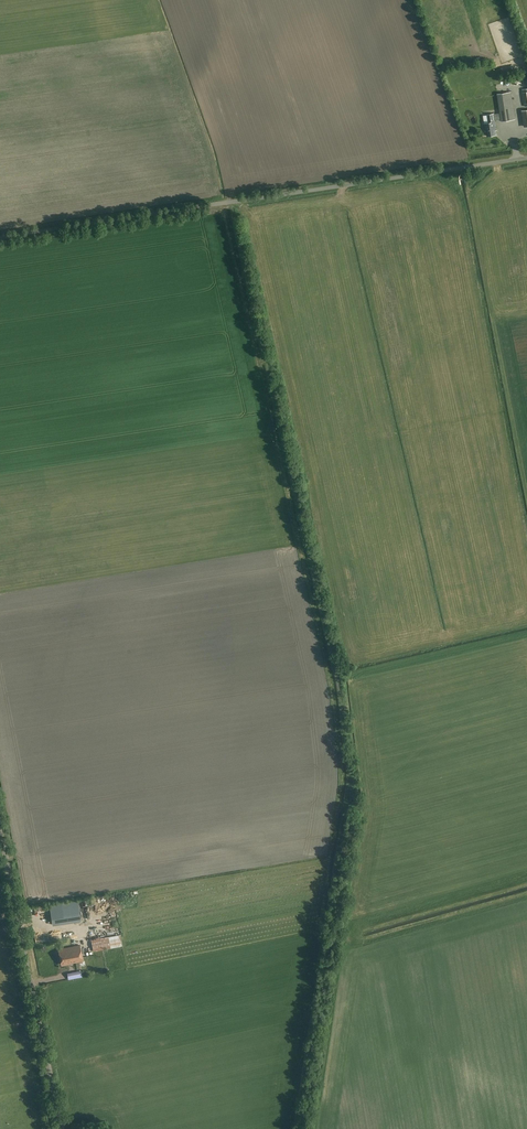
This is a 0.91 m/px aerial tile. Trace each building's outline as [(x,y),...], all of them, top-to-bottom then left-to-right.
[(515,119),(511,92),(494,94),(495,101),(498,101),(500,113),(494,114),(494,113),(488,114),(489,122),(484,123),(485,131),(486,130),(487,136),(496,135),(495,127),(496,127),(495,122),(494,122),(494,120),(501,119),(501,121),(515,119)] [(78,900),(51,904),(54,924),(81,920),(78,900)] [(110,920),(78,925),(79,935),(112,930),(110,920)] [(123,946),(120,934),(91,940),(93,951),(123,946)] [(81,948),(80,946),(59,949),(61,965),(83,961),(82,953),(86,952),(85,948),(81,948)]
